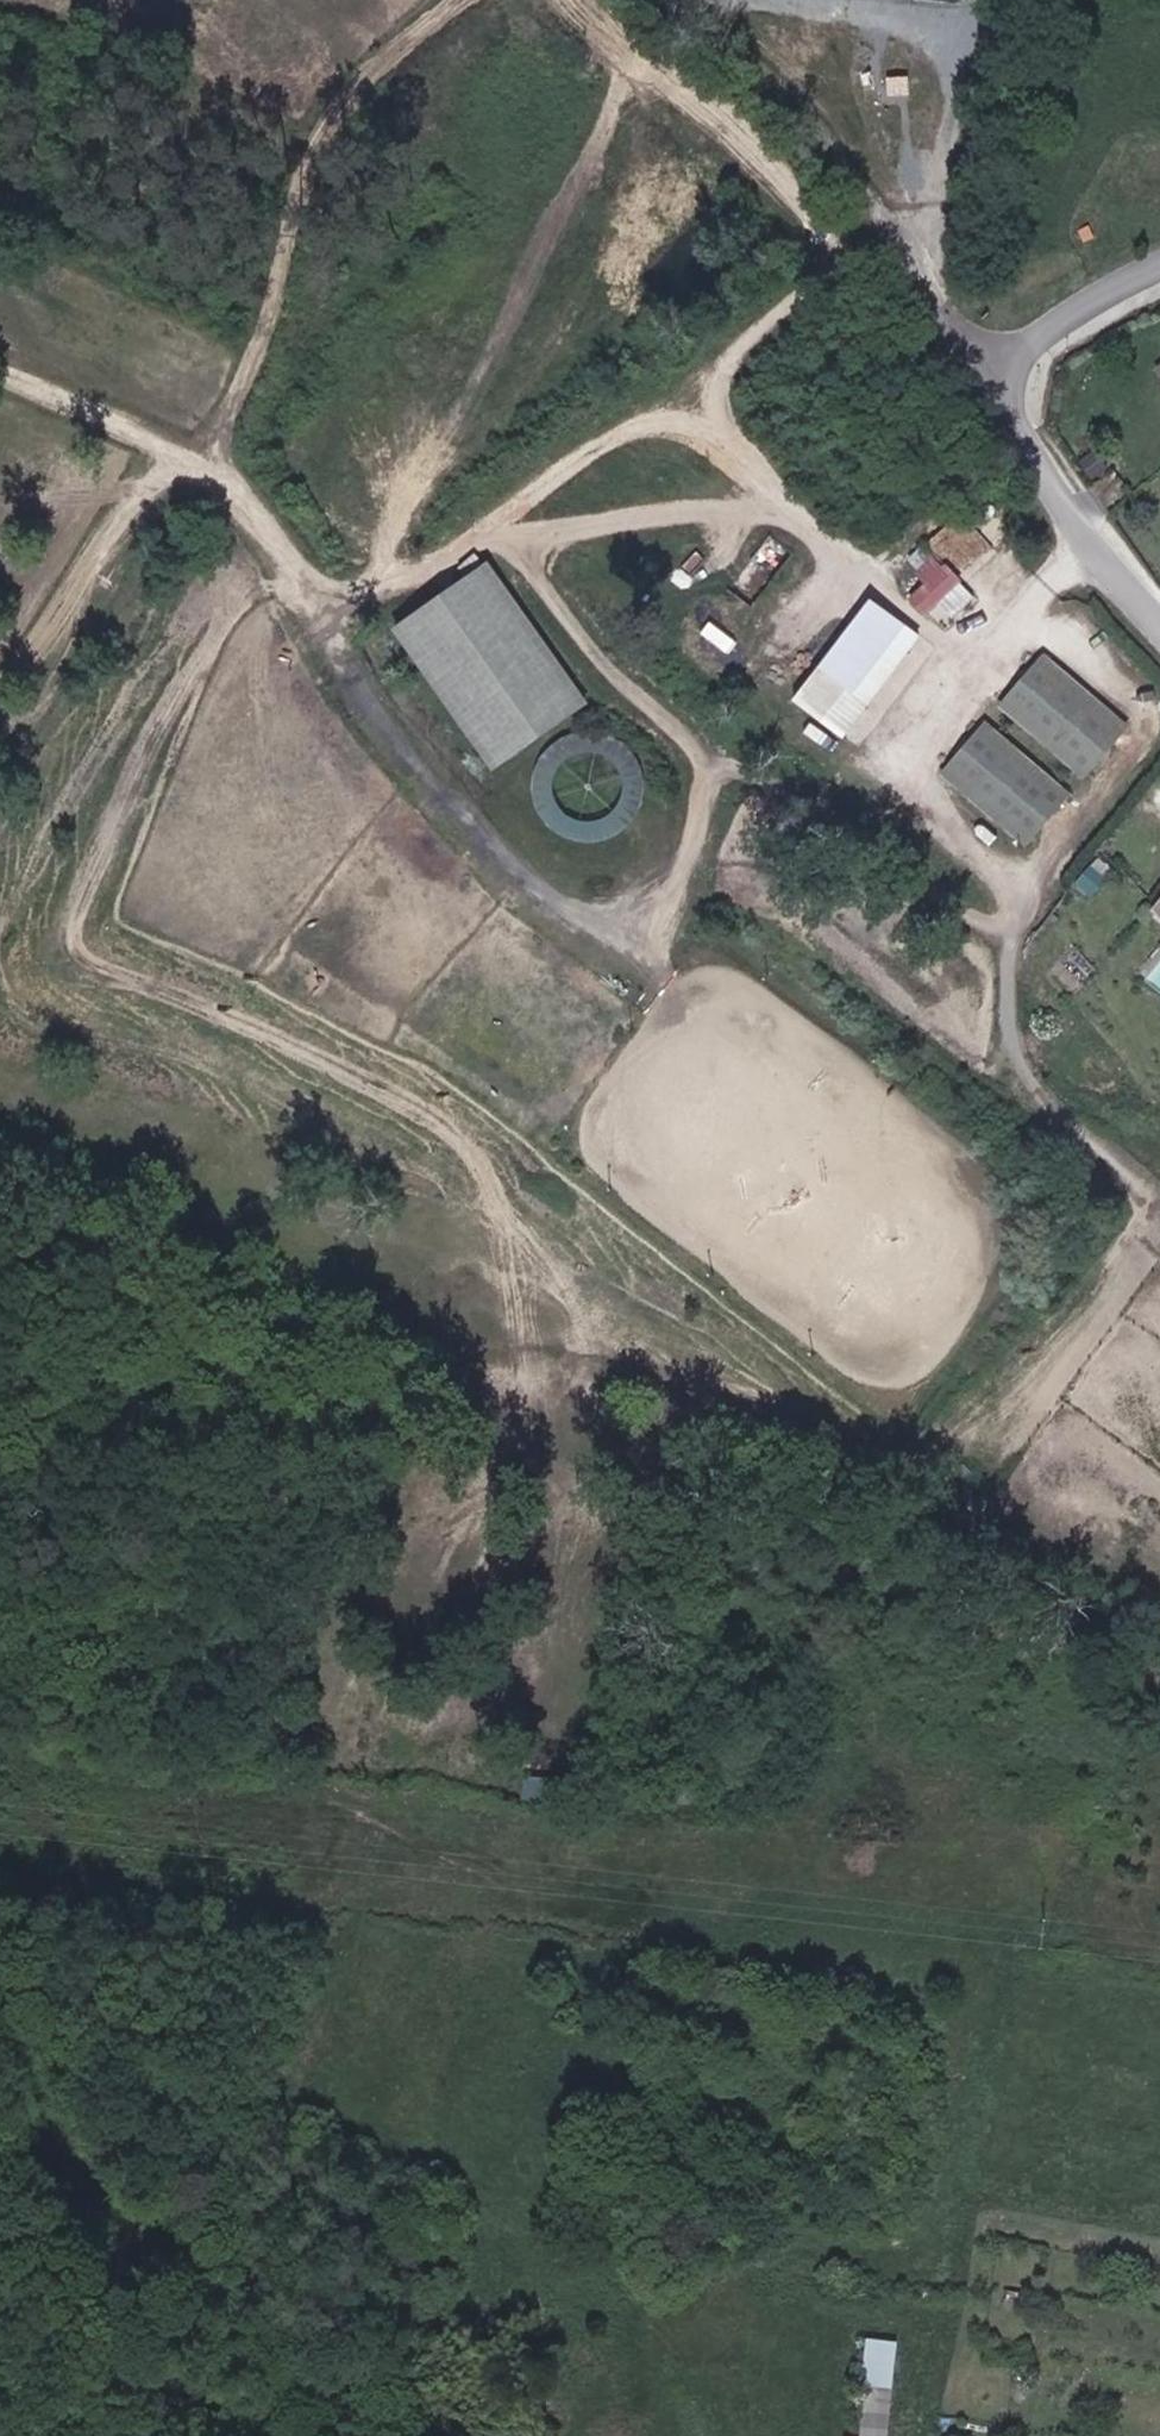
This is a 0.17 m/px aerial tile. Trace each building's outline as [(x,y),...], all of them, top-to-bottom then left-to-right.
[(925,607),(960,574),(949,561),(947,563),(937,552),(923,565),(933,575),(913,594),(925,607)] [(475,558),(382,626),(487,770),(586,698),(537,631),(531,635),(475,558)] [(916,630),(890,610),(869,593),(791,692),(813,709),(838,729),(916,630)] [(1086,769),(1127,715),(1040,648),(999,702),(1086,769)] [(1066,787),(978,721),(937,774),(1024,841),(1066,787)] [(1141,917),(1159,931),(1159,892),(1141,917)] [(897,2337),(867,2334),(858,2435),(841,2434),(841,2435),(888,2435),(897,2337)]
